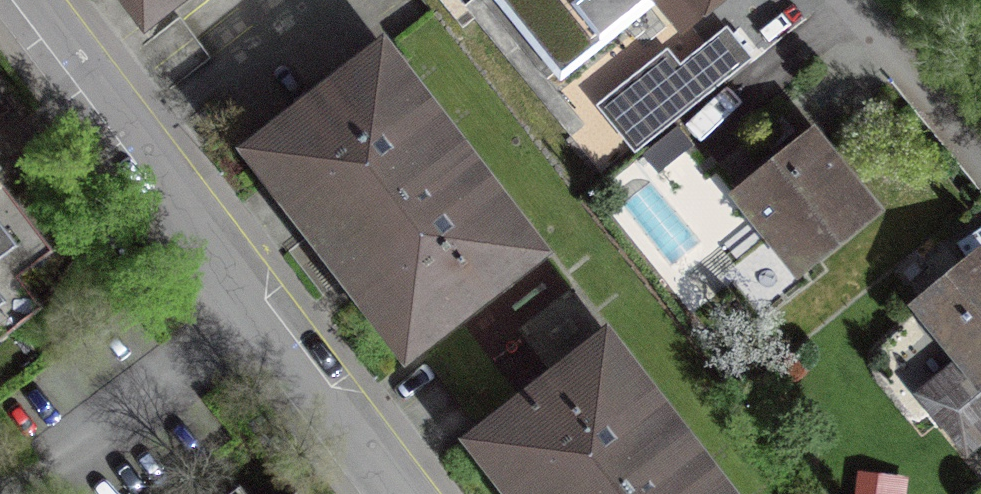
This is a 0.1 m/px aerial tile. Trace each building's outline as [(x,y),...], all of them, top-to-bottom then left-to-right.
[(148,22),(176,0),(132,0),(148,22)] [(561,70),(648,0),(505,0),(561,70)] [(681,16),(701,0),(668,0),(681,16)] [(746,52),(726,27),(677,66),(665,52),(604,100),(635,139),(746,52)] [(381,49),(252,148),(412,354),(541,254),(381,49)] [(760,167),(736,186),(798,264),(867,209),(814,141),(768,177),(760,167)] [(7,319),(14,329),(42,308),(19,277),(53,252),(0,182),(0,324),(7,319)] [(921,309),(972,372),(932,404),(967,448),(980,437),(980,261),(921,309)] [(475,438),(518,493),(727,493),(607,337),(475,438)]
